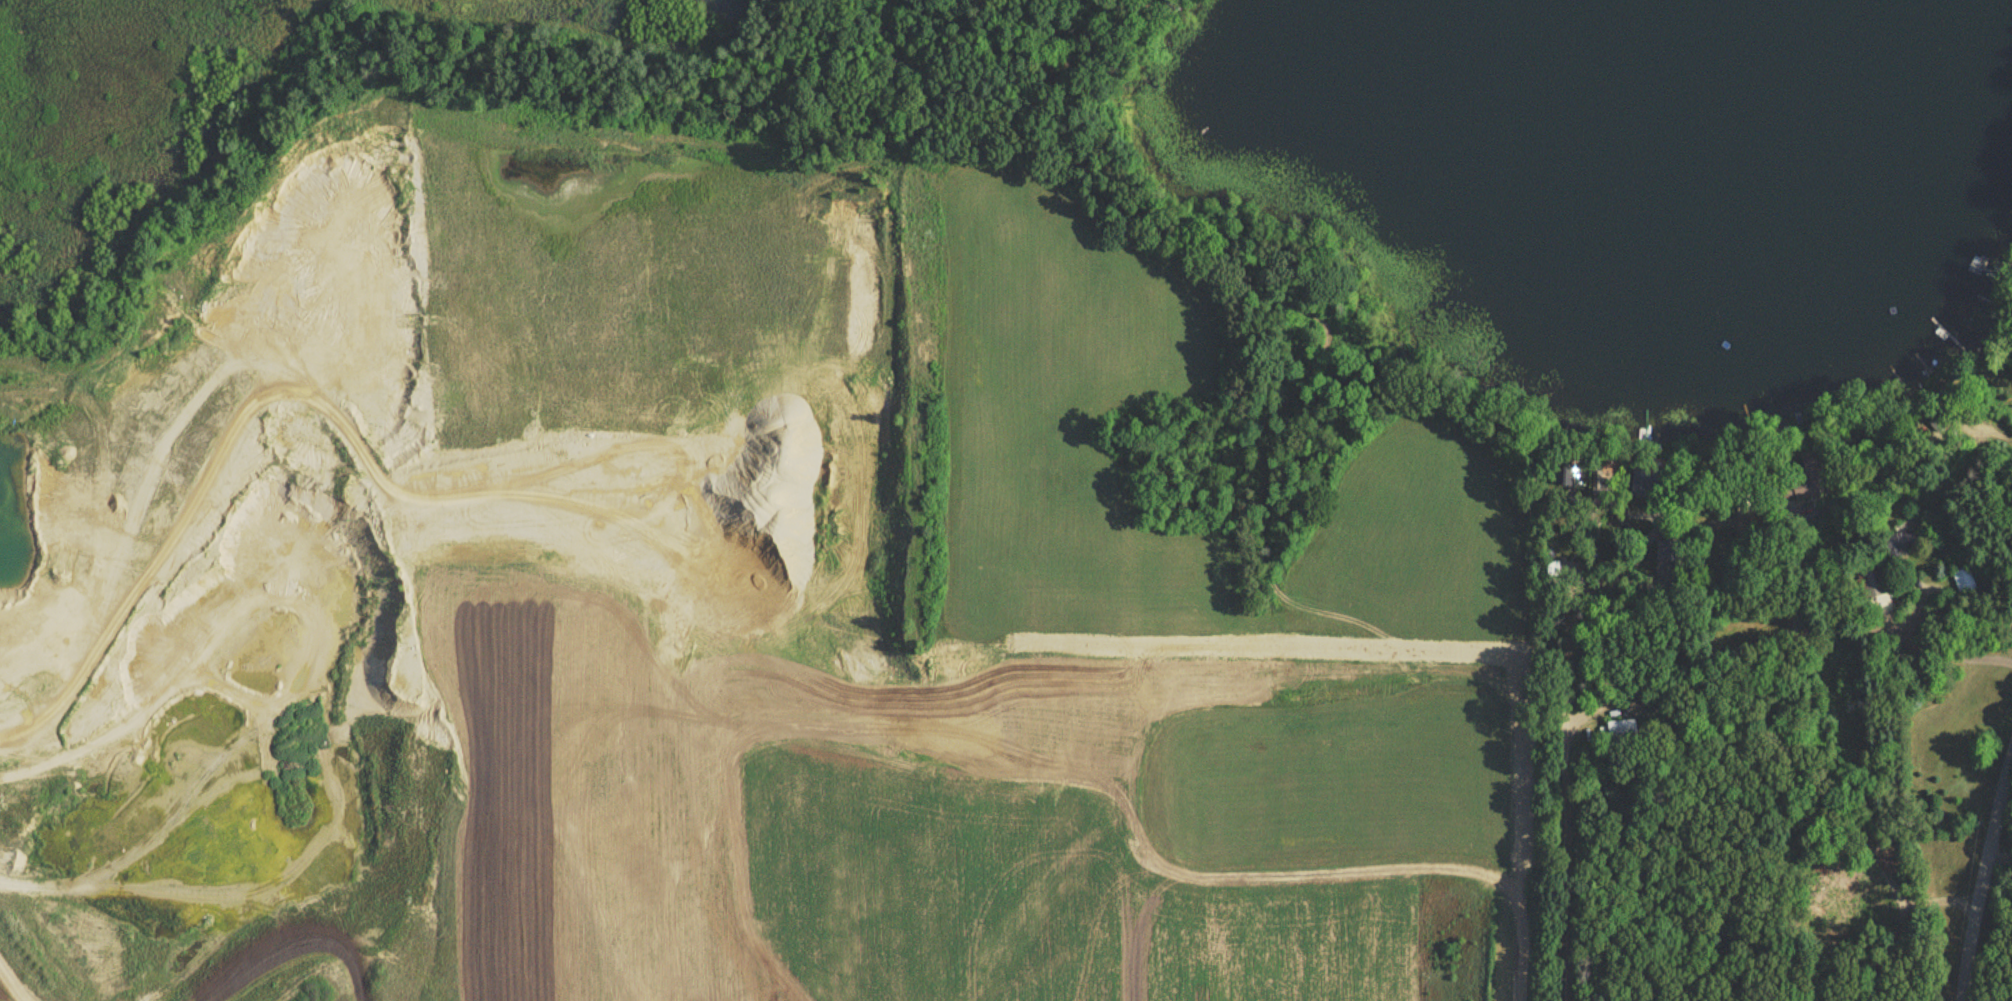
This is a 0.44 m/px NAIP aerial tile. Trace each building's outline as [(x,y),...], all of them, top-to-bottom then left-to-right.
[(1565,466),(1565,490),(1585,490),(1585,466),(1565,466)] [(1862,576),(1873,603),(1894,594),(1882,568),(1862,576)] [(1956,576),(1963,597),(1980,592),(1973,570),(1956,576)] [(1636,740),(1635,723),(1607,724),(1608,741),(1636,740)]
